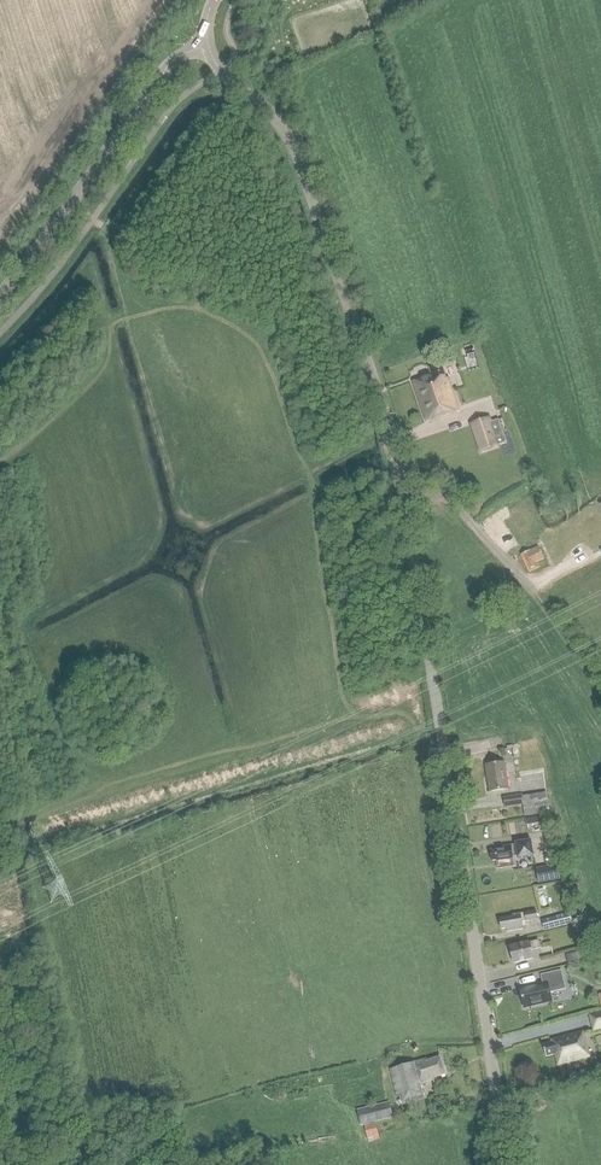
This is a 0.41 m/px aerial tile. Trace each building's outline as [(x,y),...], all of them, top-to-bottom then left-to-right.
[(475,353),(473,347),(465,349),(467,355),(475,353)] [(412,381),(426,421),(458,409),(447,377),(445,378),(440,363),(428,367),(430,374),(412,381)] [(501,423),(492,426),(489,417),(470,423),(480,451),(498,445),(498,444),(507,441),(501,423)] [(526,510),(509,531),(525,545),(532,536),(542,543),(534,552),(532,556),(551,571),(553,567),(570,546),(563,540),(566,536),(555,527),(549,534),(540,527),(542,524),(526,510)] [(508,789),(504,763),(486,766),(490,792),(508,789)] [(523,804),(522,796),(522,794),(503,797),(505,807),(523,804)] [(529,823),(546,821),(545,815),(528,817),(529,823)] [(503,848),(490,850),(492,861),(497,860),(498,869),(514,866),(512,854),(517,853),(518,858),(534,856),(531,840),(515,843),(516,845),(503,846),(503,848)] [(549,854),(536,856),(537,862),(550,860),(549,854)] [(561,865),(552,866),(536,869),(539,883),(554,880),(563,879),(561,865)] [(521,922),(538,919),(536,910),(513,914),(513,916),(500,918),(502,929),(506,928),(507,931),(522,928),(521,922)] [(542,920),(544,930),(570,923),(568,913),(542,920)] [(540,946),(538,940),(510,947),(513,963),(533,958),(531,949),(540,946)] [(569,964),(590,958),(587,949),(566,955),(569,964)] [(543,983),(520,989),(524,1008),(552,1001),(550,992),(566,988),(561,969),(541,974),(543,983)] [(590,1015),(594,1029),(600,1027),(600,1012),(590,1015)] [(589,1056),(583,1032),(552,1040),(553,1042),(543,1044),(546,1056),(556,1053),(559,1064),(589,1056)] [(427,1060),(427,1057),(390,1069),(397,1094),(400,1093),(402,1100),(399,1101),(400,1104),(425,1096),(421,1084),(434,1080),(436,1088),(441,1087),(438,1076),(446,1074),(440,1056),(427,1060)] [(358,1110),(361,1124),(394,1117),(390,1102),(358,1110)] [(381,1135),(378,1123),(365,1126),(368,1138),(381,1135)]
